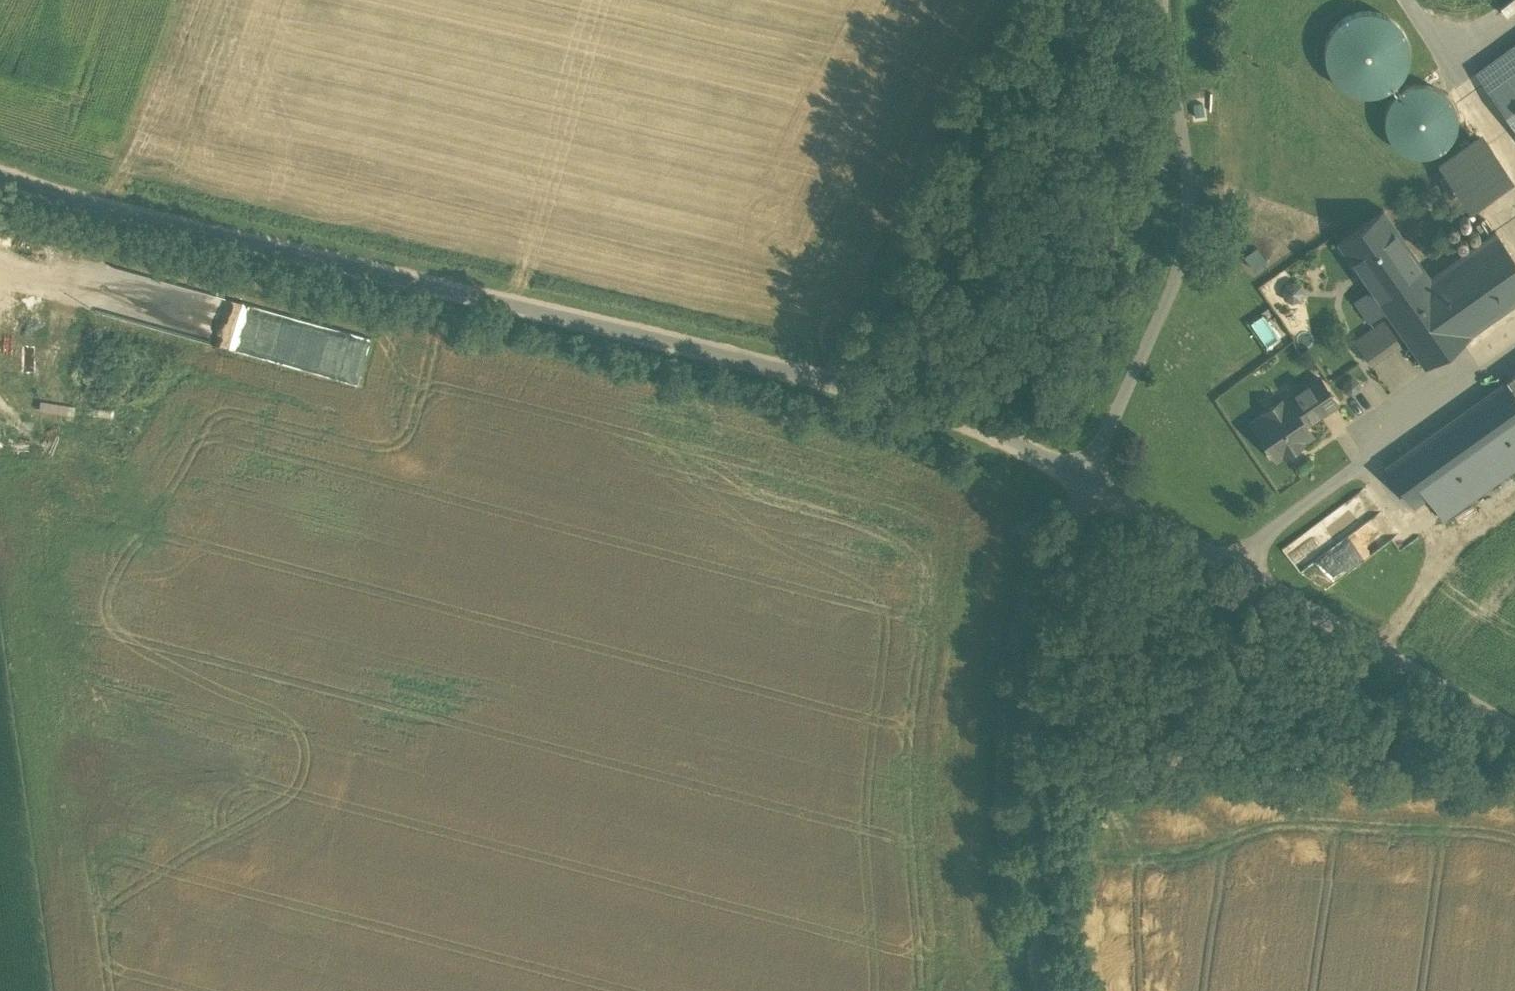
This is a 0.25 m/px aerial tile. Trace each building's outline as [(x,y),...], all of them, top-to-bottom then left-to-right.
[(1367,10),(1361,11),(1354,12),(1348,15),(1343,18),(1338,22),(1333,27),(1330,32),(1327,38),(1325,45),(1324,51),(1325,58),(1326,64),(1328,70),(1331,76),(1335,81),(1340,86),(1345,90),(1351,93),(1357,95),(1363,96),(1370,96),(1376,95),(1383,93),(1389,90),(1394,86),(1399,82),(1403,77),(1406,71),(1408,65),(1409,58),(1410,52),(1409,45),(1407,39),(1405,33),(1401,27),(1397,23),(1392,18),(1386,15),(1380,13),(1374,11),(1367,10)] [(1479,74),(1514,125),(1514,48),(1479,74)] [(1439,89),(1425,84),(1413,85),(1401,90),(1392,98),(1386,111),(1385,123),(1387,131),(1393,142),(1402,150),(1413,154),(1425,155),(1436,151),(1445,145),(1452,135),(1456,124),(1455,112),(1448,98),(1439,89)] [(1481,133),(1434,159),(1460,206),(1508,180),(1481,133)] [(1338,242),(1384,308),(1430,276),(1383,210),(1338,242)] [(1430,276),(1384,308),(1425,366),(1514,303),(1514,249),(1500,227),(1430,276)] [(1252,267),(1264,261),(1258,248),(1246,253),(1252,267)] [(1293,282),(1286,285),(1283,292),(1286,299),(1293,302),(1300,299),(1303,292),(1300,285),(1293,282)] [(198,343),(360,379),(370,332),(208,297),(198,343)] [(1248,318),(1264,348),(1286,337),(1271,307),(1248,318)] [(1385,322),(1355,342),(1370,364),(1400,344),(1385,322)] [(1386,468),(1412,504),(1426,494),(1444,518),(1514,467),(1514,375),(1386,468)] [(1319,377),(1302,387),(1319,413),(1321,415),(1337,404),(1319,377)] [(1350,377),(1343,382),(1344,391),(1352,394),(1360,389),(1359,380),(1350,377)] [(1268,414),(1254,423),(1275,457),(1284,451),(1285,453),(1302,442),(1301,440),(1311,433),(1304,423),(1319,413),(1302,387),(1266,411),(1268,414)]
